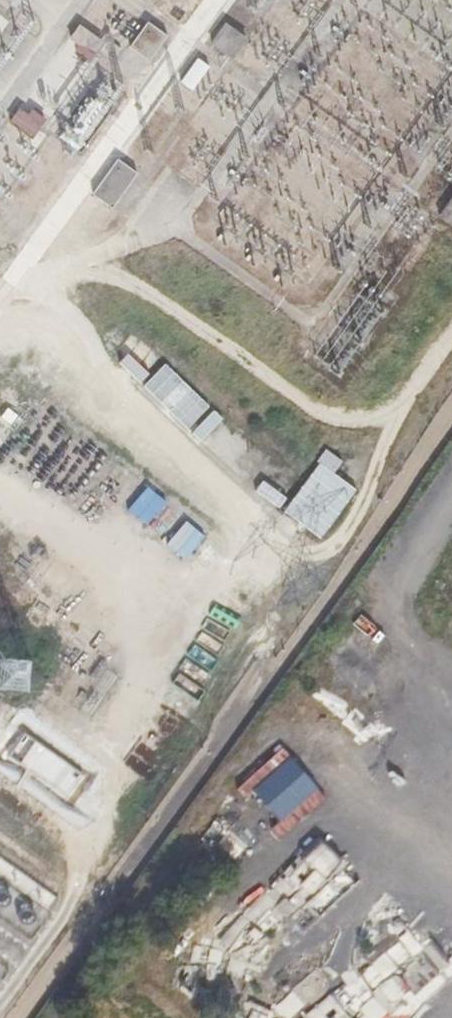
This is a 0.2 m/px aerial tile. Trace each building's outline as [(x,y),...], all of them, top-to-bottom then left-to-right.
[(178,5),(169,17),(180,25),(189,13),(178,5)] [(150,21),(129,50),(150,65),(171,36),(150,21)] [(229,23),(212,47),(232,61),(249,38),(229,23)] [(82,26),(71,41),(82,49),(78,55),(90,63),(105,42),(82,26)] [(210,65),(198,56),(182,79),(194,88),(210,65)] [(22,108),(10,125),(33,141),(45,125),(22,108)] [(120,160),(93,197),(114,212),(141,175),(120,160)] [(440,219),(451,227),(451,202),(440,219)] [(147,382),(188,428),(211,408),(169,362),(147,382)] [(334,471),(342,460),(329,450),(285,510),(323,538),(359,490),(334,471)] [(244,783),(288,831),(327,796),(282,748),(244,783)] [(339,864),(324,845),(307,858),(323,878),(339,864)]
